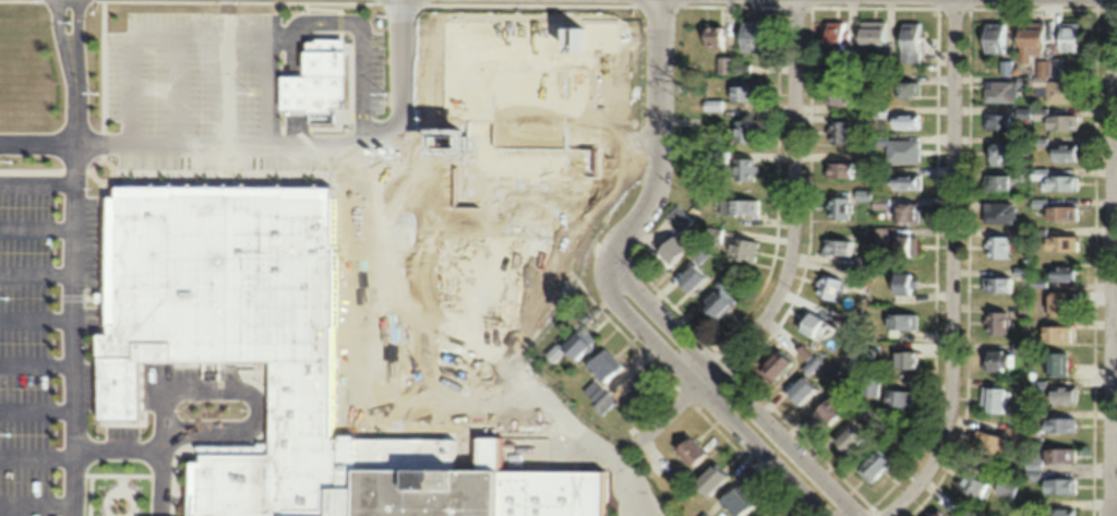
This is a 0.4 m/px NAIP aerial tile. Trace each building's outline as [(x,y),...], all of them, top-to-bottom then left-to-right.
[(762,19),(740,19),(740,50),(762,50),(762,19)] [(887,44),(887,20),(858,20),(858,44),(887,44)] [(824,21),(824,49),(846,49),(846,21),(824,21)] [(921,62),(921,21),(899,21),(899,62),(921,62)] [(1006,21),(982,21),(982,52),(1006,52),(1006,21)] [(1031,60),(1031,54),(1043,54),(1043,21),(1018,21),(1018,60),(1031,60)] [(1078,21),(1058,21),(1058,51),(1078,51),(1078,21)] [(307,23),(307,61),(308,95),(308,99),(332,98),(332,93),(339,93),(339,84),(346,84),(345,23),(307,23)] [(703,25),(703,46),(725,46),(725,25),(703,25)] [(718,56),(718,73),(750,73),(750,62),(734,62),(734,56),(718,56)] [(1050,59),(1038,59),(1038,74),(1050,74),(1050,59)] [(1012,60),(1001,60),(1001,74),(1012,73),(1012,60)] [(307,61),(283,61),(283,95),(308,95),(307,61)] [(984,79),(984,101),(1017,101),(1017,79),(984,79)] [(1079,79),(1047,79),(1047,103),(1079,103),(1079,79)] [(828,103),(851,103),(851,81),(828,81),(828,103)] [(896,96),(919,96),(919,81),(896,81),(896,96)] [(759,83),(731,83),(731,99),(759,99),(759,83)] [(723,100),(705,100),(705,110),(723,110),(723,100)] [(887,115),(887,105),(875,107),(876,116),(887,115)] [(920,112),(892,112),(892,128),(920,128),(920,112)] [(986,112),(986,129),(1011,129),(1011,112),(986,112)] [(1078,113),(1045,113),(1045,129),(1078,129),(1078,113)] [(733,120),(733,142),(757,142),(757,120),(733,120)] [(851,142),(851,120),(828,120),(828,142),(851,142)] [(887,139),(887,162),(920,162),(920,139),(887,139)] [(988,165),(1006,165),(1006,141),(988,141),(988,165)] [(1077,161),(1077,143),(1050,143),(1050,161),(1077,161)] [(729,150),(708,150),(708,169),(729,169),(729,150)] [(758,180),(758,156),(735,156),(735,180),(758,180)] [(826,177),(850,177),(850,161),(826,161),(826,177)] [(1048,168),(1015,168),(1015,182),(1043,182),(1043,190),(1078,190),(1078,174),(1048,174),(1048,168)] [(922,174),(888,174),(888,189),(922,189),(922,174)] [(1009,190),(1009,174),(984,174),(984,190),(1009,190)] [(348,466),(348,515),(185,515),(185,459),(194,459),(194,452),(265,453),(266,361),(139,361),(139,423),(94,423),(94,334),(101,333),(100,195),(109,195),(109,184),(326,184),(326,199),(334,199),(329,439),(457,437),(457,467),(348,466)] [(872,201),(872,189),(857,189),(857,201),(872,201)] [(828,219),(851,219),(851,196),(828,196),(828,219)] [(875,207),(889,207),(888,197),(875,198),(875,207)] [(759,215),(759,199),(729,199),(729,215),(759,215)] [(916,220),(916,202),(896,202),(896,220),(916,220)] [(1016,202),(983,202),(983,224),(1016,224),(1016,202)] [(666,217),(682,233),(695,220),(678,204),(666,217)] [(1046,220),(1077,220),(1077,206),(1046,206),(1046,220)] [(888,227),(877,227),(877,242),(888,242),(888,227)] [(724,241),(723,229),(710,230),(711,241),(724,241)] [(1048,229),(1015,229),(1015,239),(1048,239),(1048,229)] [(666,267),(688,250),(676,234),(654,251),(666,267)] [(916,235),(893,235),(893,256),(916,256),(916,235)] [(1077,235),(1054,235),(1054,250),(1077,250),(1077,235)] [(729,258),(756,263),(759,241),(732,236),(729,258)] [(1008,259),(1008,237),(986,237),(986,259),(1008,259)] [(854,239),(823,239),(823,255),(854,255),(854,239)] [(711,253),(705,247),(695,256),(702,262),(711,253)] [(676,280),(688,293),(707,277),(694,263),(676,280)] [(1047,280),(1077,280),(1077,267),(1047,267),(1047,280)] [(891,293),(913,294),(915,273),(893,272),(891,293)] [(815,296),(838,302),(844,278),(822,273),(815,296)] [(983,277),(983,294),(1013,294),(1013,277),(983,277)] [(701,308),(717,321),(736,299),(720,286),(701,308)] [(1046,314),(1063,314),(1063,292),(1046,292),(1046,314)] [(796,326),(814,339),(827,319),(810,307),(796,326)] [(1008,310),(985,310),(985,334),(1008,334),(1008,310)] [(918,313),(887,313),(887,329),(918,329),(918,313)] [(1070,342),(1070,325),(1042,325),(1042,342),(1070,342)] [(559,344),(571,361),(593,345),(581,329),(559,344)] [(793,361),(778,346),(757,367),(772,383),(793,361)] [(622,367),(605,347),(584,364),(600,383),(587,393),(594,402),(592,403),(599,412),(613,401),(600,385),(622,367)] [(875,358),(874,347),(860,348),(860,358),(875,358)] [(983,350),(983,370),(1013,370),(1013,350),(983,350)] [(895,351),(895,366),(918,366),(918,351),(895,351)] [(1046,374),(1065,374),(1065,352),(1046,352),(1046,374)] [(805,368),(813,374),(823,359),(815,353),(805,368)] [(879,397),(882,376),(864,373),(861,394),(879,397)] [(800,405),(817,387),(804,374),(786,392),(800,405)] [(640,388),(628,378),(619,388),(631,398),(640,388)] [(1074,403),(1074,384),(1046,384),(1046,403),(1074,403)] [(1008,412),(1008,387),(981,387),(981,412),(1008,412)] [(886,406),(916,406),(916,390),(886,390),(886,406)] [(813,418),(829,427),(843,404),(826,395),(813,418)] [(837,444),(851,456),(869,434),(870,435),(884,418),(870,405),(837,444)] [(1075,416),(1043,416),(1043,432),(1075,432),(1075,416)] [(668,442),(692,466),(706,452),(682,428),(668,442)] [(972,450),(1002,458),(1007,437),(977,430),(972,450)] [(490,467),(489,515),(348,515),(348,466),(457,467),(470,467),(471,433),(500,433),(499,468),(490,467)] [(871,483),(893,460),(878,446),(856,469),(871,483)] [(1075,447),(1042,447),(1042,461),(1075,461),(1075,447)] [(693,483),(707,497),(729,475),(715,461),(693,483)] [(606,469),(605,515),(489,515),(490,467),(499,468),(606,469)] [(955,485),(980,499),(991,481),(966,467),(955,485)] [(1019,481),(1003,474),(995,491),(1011,498),(1019,481)] [(1074,493),(1074,478),(1041,478),(1041,493),(1074,493)] [(734,515),(739,515),(754,501),(736,483),(718,501),(734,515)] [(1074,507),(1046,507),(1046,515),(1074,515),(1074,507)]
